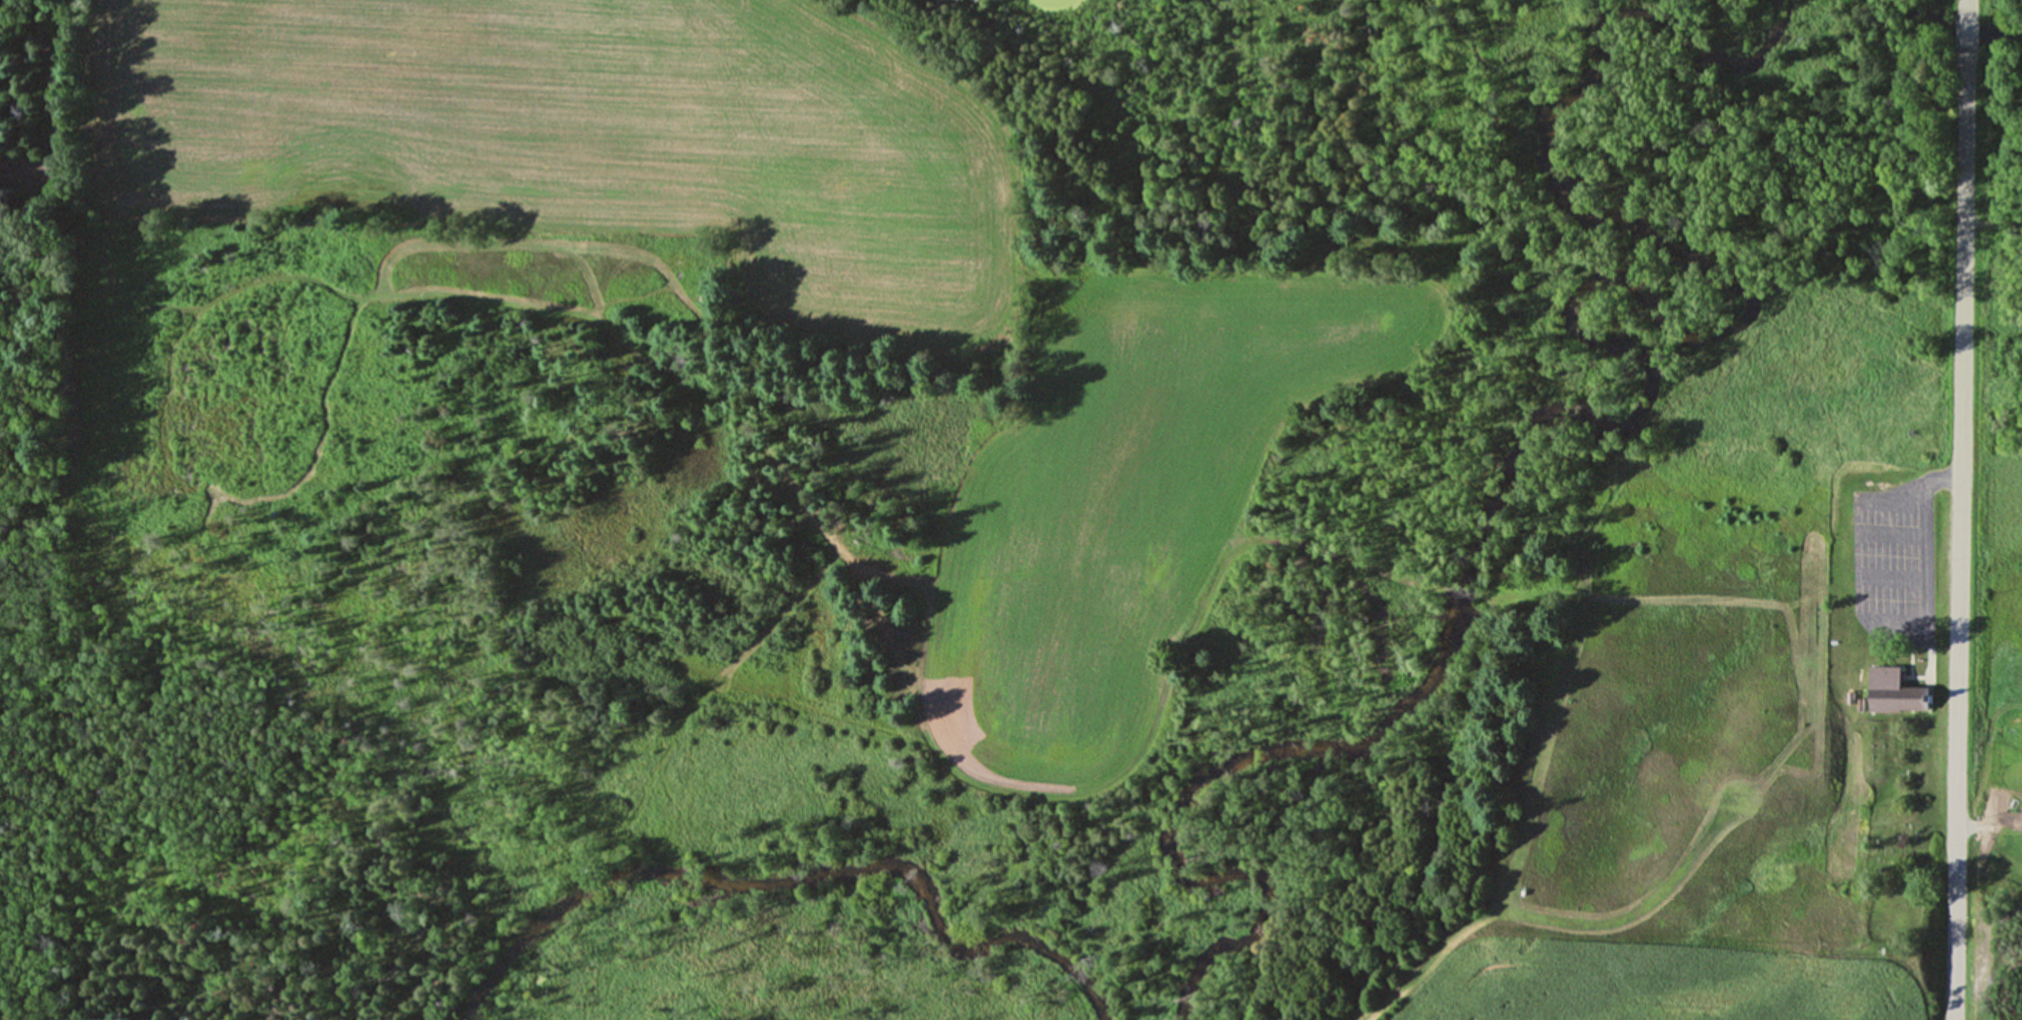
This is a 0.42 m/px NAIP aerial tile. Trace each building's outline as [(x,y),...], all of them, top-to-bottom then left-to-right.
[(1860,657),(1859,703),(1918,705),(1919,678),(1893,678),(1893,658),(1860,657)]
